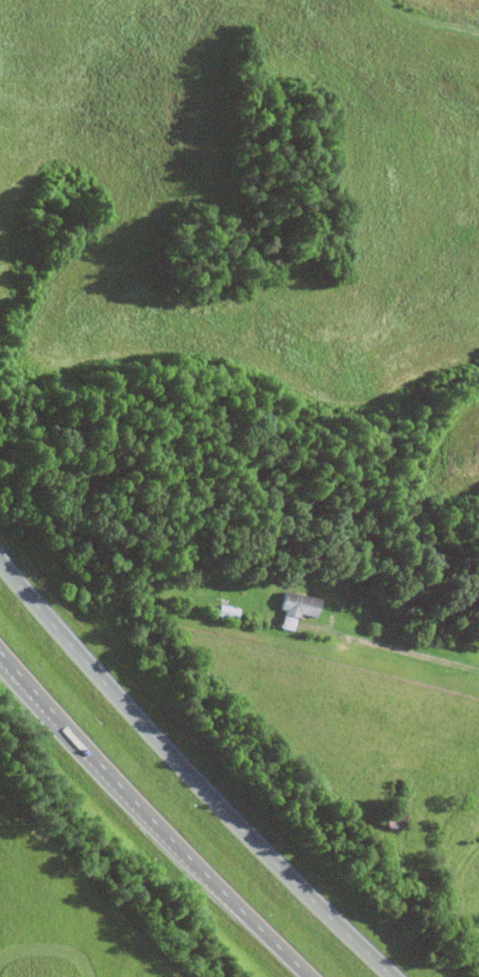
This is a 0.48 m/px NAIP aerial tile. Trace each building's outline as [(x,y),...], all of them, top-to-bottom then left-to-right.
[(318,598),(281,589),(276,609),(281,610),(277,626),(289,629),(293,612),(313,617),(318,598)] [(238,607),(218,602),(215,614),(235,619),(238,607)]
